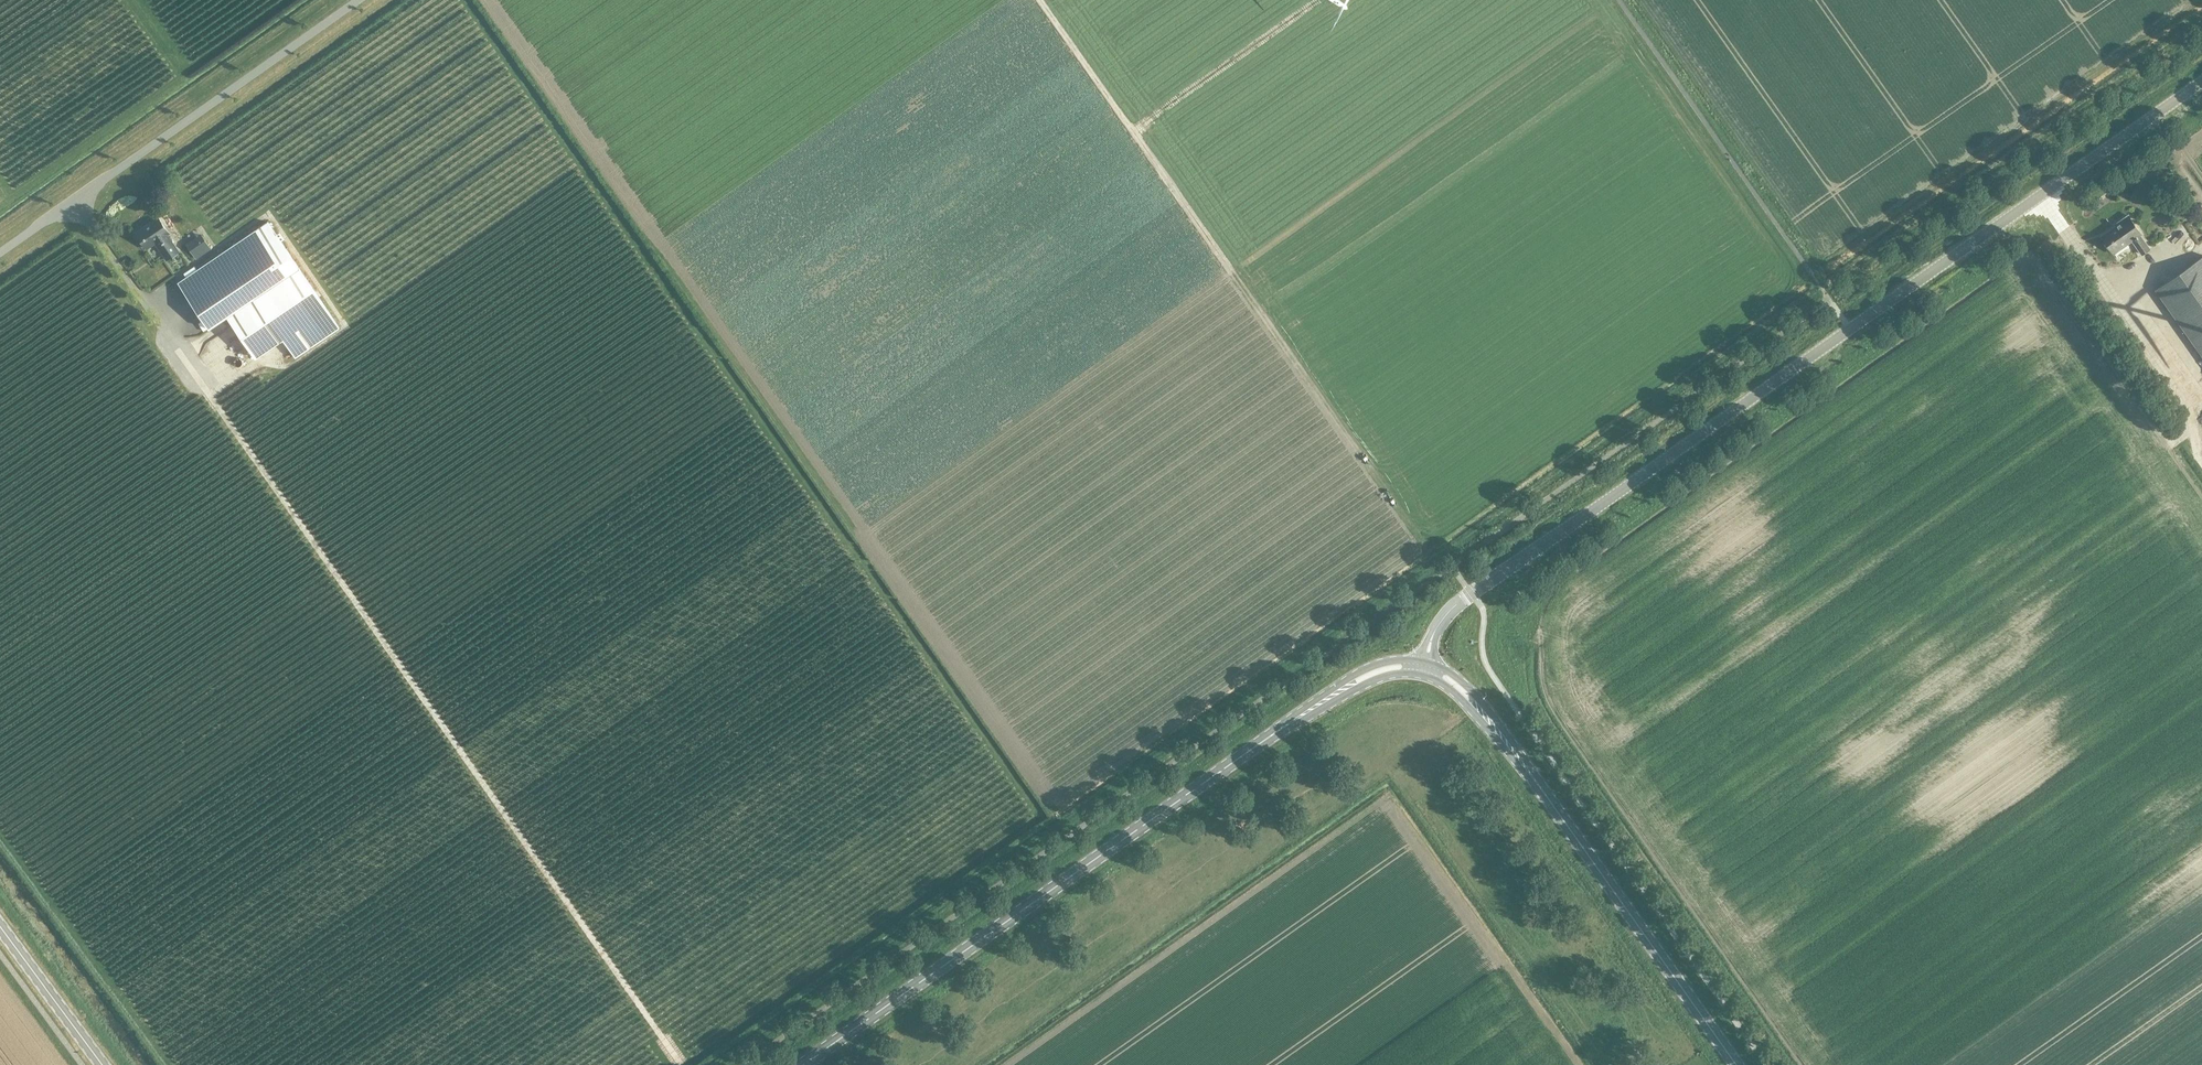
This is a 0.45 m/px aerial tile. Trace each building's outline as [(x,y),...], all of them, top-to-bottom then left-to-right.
[(2114,253),(2115,253),(2132,241),(2142,254),(2150,248),(2140,235),(2141,234),(2128,215),(2120,221),(2122,223),(2117,226),(2117,225),(2102,236),(2114,253)] [(158,217),(135,232),(147,248),(155,243),(167,260),(179,251),(173,244),(167,235),(169,233),(158,217)] [(256,358),(283,339),(295,357),(340,327),(267,222),(254,231),(197,270),(194,266),(184,273),(186,277),(178,283),(209,328),(227,316),(256,358)] [(2181,223),(2171,228),(2176,238),(2186,233),(2181,223)] [(2156,290),(2201,355),(2201,257),(2156,290)] [(205,342),(208,348),(215,345),(212,339),(205,342)] [(229,361),(217,370),(223,378),(235,370),(229,361)] [(1533,784),(1526,788),(1543,816),(1550,812),(1533,784)]
